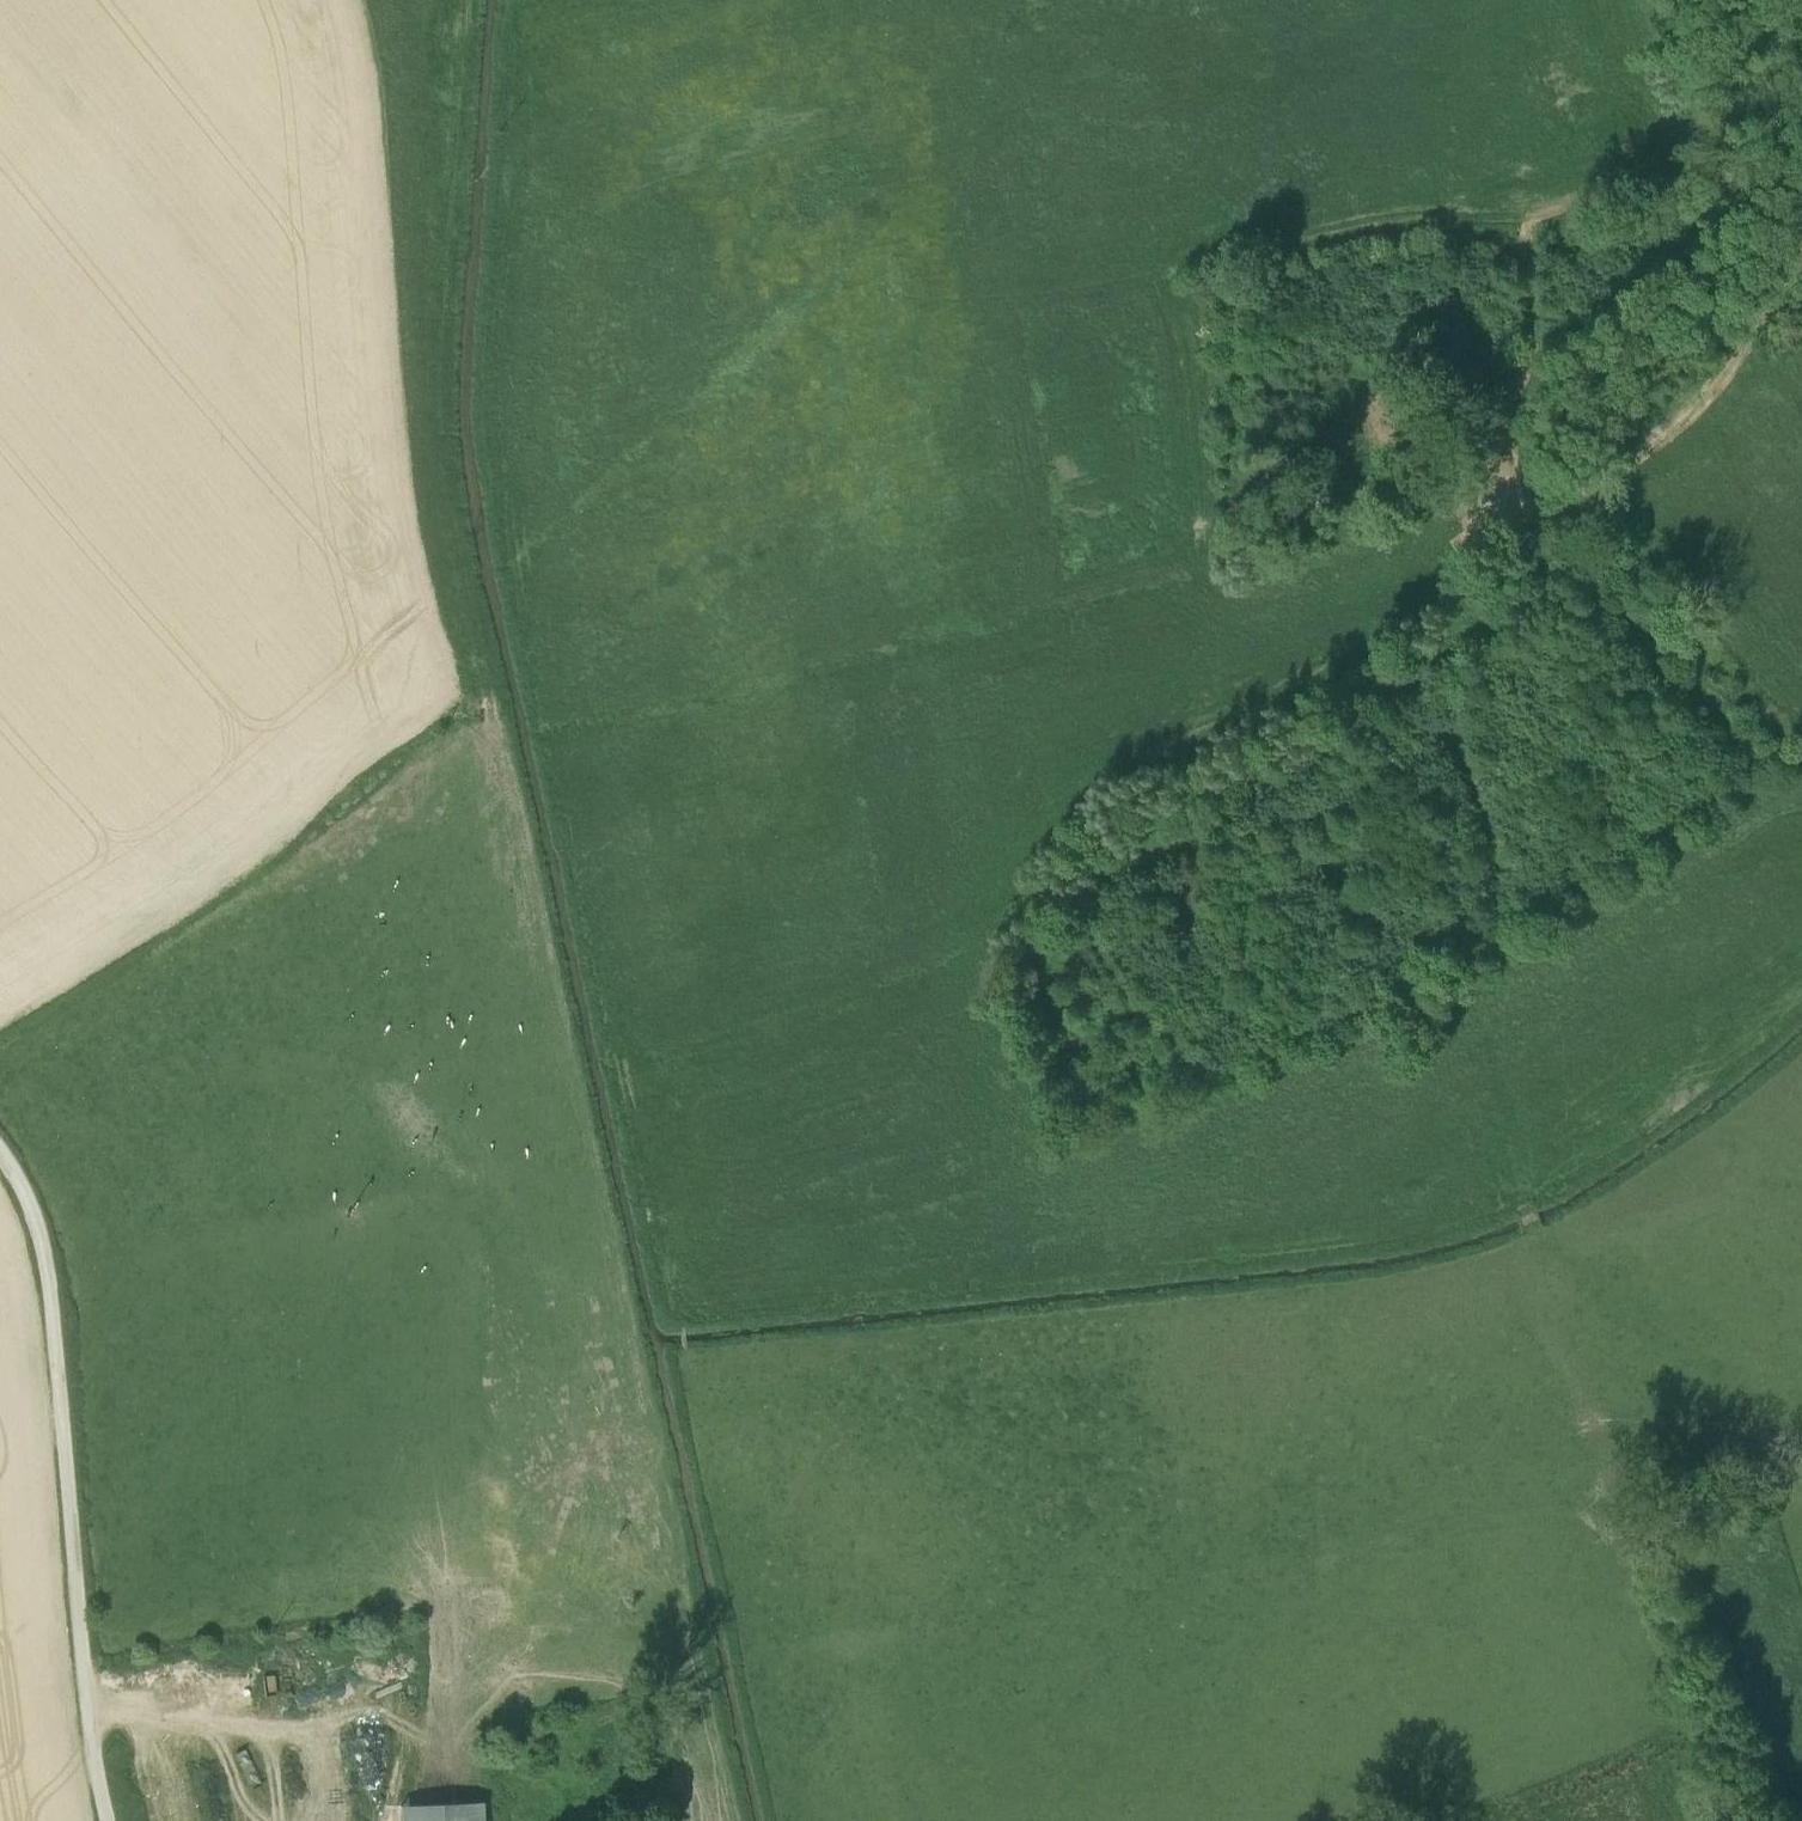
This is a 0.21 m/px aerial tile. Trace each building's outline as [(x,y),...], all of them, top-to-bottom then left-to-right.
[(482,1801),(401,1805),(401,1820),(483,1820),(482,1801)]
